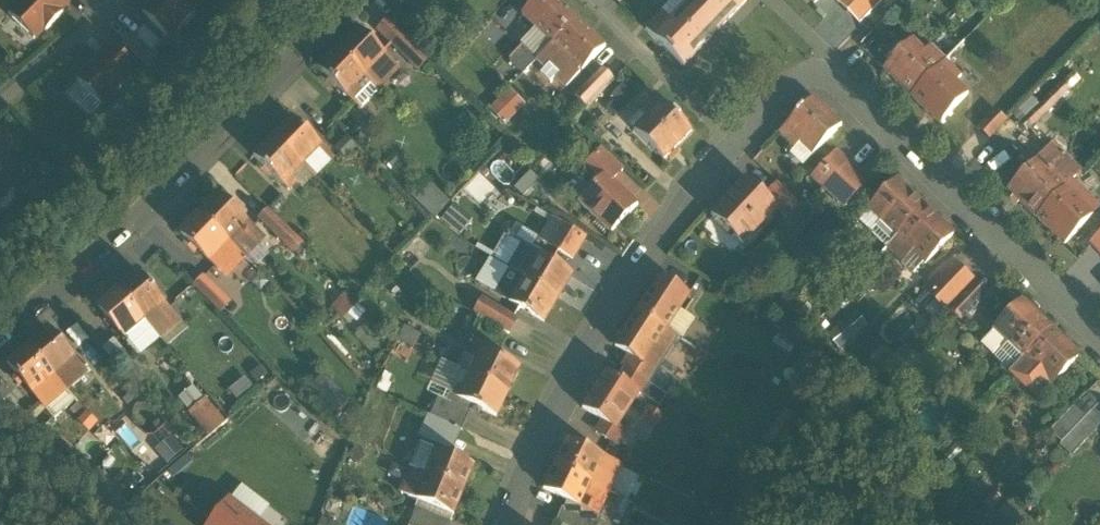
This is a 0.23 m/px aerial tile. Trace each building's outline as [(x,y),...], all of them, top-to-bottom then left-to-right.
[(34,40),(43,30),(46,32),(63,14),(60,12),(63,9),(69,3),(65,0),(23,0),(9,15),(34,40)] [(167,38),(175,30),(178,32),(195,14),(192,12),(202,2),(200,0),(155,0),(147,8),(142,14),(148,19),(167,38)] [(552,44),(575,19),(555,0),(537,0),(522,15),(535,28),(552,44)] [(683,66),(746,1),(745,0),(690,0),(669,21),(661,14),(646,30),(683,66)] [(882,0),(834,0),(860,24),(882,0)] [(575,19),(552,44),(580,71),(581,73),(605,48),(575,19)] [(392,22),(385,30),(399,43),(406,35),(392,22)] [(135,37),(153,55),(162,46),(144,28),(135,37)] [(552,44),(535,28),(520,44),(522,46),(537,60),(552,44)] [(354,30),(336,50),(366,78),(377,67),(382,72),(390,64),(354,30)] [(430,58),(406,35),(399,43),(385,30),(380,35),(418,71),(430,58)] [(123,43),(149,69),(158,60),(153,55),(135,37),(132,34),(123,43)] [(883,69),(911,97),(945,62),(930,47),(925,52),(912,39),(883,69)] [(578,73),(580,71),(552,44),(537,60),(536,61),(545,69),(540,74),(551,84),(556,79),(566,89),(580,74),(578,73)] [(82,86),(102,106),(112,96),(114,98),(131,80),(129,78),(137,69),(117,51),(112,45),(106,51),(77,81),(82,86)] [(509,61),(523,74),(536,61),(537,60),(522,46),(509,61)] [(317,69),(353,103),(360,95),(355,90),(366,78),(336,50),(317,69)] [(961,77),(945,62),(911,97),(940,124),(969,94),(956,82),(961,77)] [(366,78),(375,87),(386,76),(382,72),(377,67),(366,78)] [(574,98),(586,109),(613,80),(602,69),(574,98)] [(375,87),(366,78),(355,90),(360,95),(353,103),(361,111),(379,91),(375,87)] [(637,98),(622,85),(611,96),(626,110),(637,98)] [(102,106),(82,86),(70,99),(90,118),(102,106)] [(525,106),(508,90),(488,110),(505,126),(525,106)] [(1023,125),(1042,109),(1032,97),(1013,114),(1023,125)] [(634,132),(664,160),(691,132),(656,98),(640,114),(646,120),(634,132)] [(800,144),(812,156),(841,127),(812,99),(778,134),(794,150),(800,144)] [(970,133),(983,145),(1002,125),(990,113),(970,133)] [(290,119),(272,138),(301,167),(312,155),(318,160),(325,152),(290,119)] [(339,141),(351,153),(357,146),(345,135),(339,141)] [(290,178),(301,167),(272,138),(253,158),(288,191),(296,183),(290,178)] [(20,164),(0,140),(0,182),(20,164)] [(800,144),(794,150),(789,154),(802,167),(812,156),(800,144)] [(1051,145),(1036,160),(1049,172),(1054,167),(1070,183),(1080,173),(1051,145)] [(605,175),(613,182),(623,171),(600,150),(585,165),(600,179),(605,175)] [(867,183),(847,164),(835,154),(813,177),(824,188),(844,207),(867,183)] [(301,167),(311,176),(322,164),(318,160),(312,155),(301,167)] [(1036,218),(1070,183),(1054,167),(1049,172),(1036,160),(1007,190),(1036,218)] [(311,176),(301,167),(290,178),(296,183),(300,187),(311,176)] [(538,180),(530,172),(514,189),(522,197),(538,180)] [(494,188),(479,174),(465,189),(479,203),(494,188)] [(601,219),(614,231),(637,206),(613,182),(605,175),(600,179),(578,203),(598,222),(601,219)] [(711,215),(743,245),(776,209),(777,209),(765,197),(745,179),(711,215)] [(871,232),(887,248),(925,208),(897,180),(868,210),(880,222),(875,228),(871,232)] [(450,203),(426,181),(411,197),(434,219),(450,203)] [(1086,198),(1070,183),(1036,218),(1064,245),(1092,215),(1080,204),(1086,198)] [(776,209),(790,223),(802,210),(776,185),(765,197),(777,209),(776,209)] [(198,214),(238,252),(249,240),(245,236),(252,229),(217,195),(198,214)] [(472,221),(454,206),(442,220),(460,236),(472,221)] [(953,235),(925,208),(887,248),(886,248),(902,263),(906,259),(912,253),(924,265),(953,235)] [(258,220),(292,254),(303,243),(269,209),(258,220)] [(880,222),(868,210),(858,220),(871,232),(875,228),(880,222)] [(180,233),(215,267),(223,259),(227,263),(238,252),(198,214),(180,233)] [(601,219),(598,222),(610,234),(614,231),(601,219)] [(548,245),(572,260),(585,239),(560,224),(548,245)] [(268,244),(252,229),(245,236),(249,240),(238,252),(249,263),(268,244)] [(506,269),(514,255),(520,246),(504,237),(491,259),(506,269)] [(1092,245),(1099,254),(1099,237),(1092,245)] [(506,269),(507,270),(522,278),(558,300),(572,277),(538,256),(529,251),(524,260),(514,255),(506,269)] [(249,263),(238,252),(227,263),(223,259),(215,267),(231,282),(249,263)] [(915,275),(924,265),(912,253),(906,259),(902,263),(915,275)] [(499,283),(507,271),(489,260),(476,282),(495,294),(501,284),(499,283)] [(946,312),(954,304),(973,283),(952,263),(925,291),(944,310),(946,312)] [(501,284),(508,288),(514,292),(522,278),(507,270),(507,271),(499,283),(501,284)] [(138,272),(117,289),(152,331),(165,320),(161,316),(169,309),(138,272)] [(193,287),(221,317),(232,307),(204,277),(193,287)] [(558,300),(522,278),(514,292),(508,288),(502,298),(544,323),(558,300)] [(660,278),(637,312),(666,331),(679,311),(688,296),(660,278)] [(987,297),(973,283),(954,304),(968,317),(987,297)] [(97,306),(128,344),(136,337),(140,341),(152,331),(117,289),(97,306)] [(356,300),(347,291),(331,308),(340,316),(356,300)] [(944,310),(925,291),(915,302),(934,320),(944,310)] [(474,314),(508,335),(517,319),(483,299),(474,314)] [(1015,364),(1016,365),(1050,329),(1022,302),(993,332),(1006,344),(1000,350),(1015,364)] [(182,324),(169,309),(161,316),(165,320),(152,331),(160,340),(162,342),(182,324)] [(695,321),(679,311),(666,331),(677,338),(681,341),(695,321)] [(632,358),(643,365),(666,331),(637,312),(615,347),(632,358)] [(868,326),(855,312),(827,337),(840,351),(868,326)] [(187,330),(182,324),(162,342),(167,348),(187,330)] [(420,335),(404,327),(397,340),(413,349),(420,335)] [(27,346),(62,388),(75,377),(71,373),(79,366),(47,329),(27,346)] [(1079,357),(1050,329),(1016,365),(1032,380),(1038,375),(1050,387),(1079,357)] [(160,340),(152,331),(140,341),(136,337),(128,344),(139,357),(160,340)] [(677,338),(666,331),(643,365),(654,373),(677,338)] [(1006,344),(993,332),(981,345),(1008,372),(1015,364),(1000,350),(1006,344)] [(103,348),(117,365),(127,357),(112,340),(103,348)] [(6,363),(38,400),(46,394),(50,398),(62,388),(27,346),(6,363)] [(477,361),(470,375),(507,393),(519,369),(475,348),(471,358),(477,361)] [(465,355),(457,369),(470,375),(477,361),(471,358),(465,355)] [(142,374),(127,357),(117,365),(133,382),(142,374)] [(632,358),(625,369),(647,384),(654,373),(643,365),(632,358)] [(451,383),(457,369),(441,361),(426,392),(438,398),(442,391),(452,396),(456,386),(451,383)] [(1032,380),(1016,365),(1008,374),(1036,402),(1050,387),(1038,375),(1032,380)] [(89,377),(79,366),(71,373),(75,377),(62,388),(69,394),(89,377)] [(463,390),(470,375),(457,369),(451,383),(456,386),(463,390)] [(640,394),(647,384),(625,369),(618,380),(639,393),(638,395),(639,396),(640,394)] [(602,421),(615,430),(638,395),(639,393),(618,380),(606,372),(582,409),(602,421)] [(392,378),(382,373),(374,389),(386,396),(392,385),(389,383),(392,378)] [(350,401),(322,375),(309,389),(337,415),(350,401)] [(496,418),(507,393),(470,375),(463,390),(456,386),(452,396),(477,409),(496,418)] [(253,387),(245,378),(229,391),(237,400),(253,387)] [(667,396),(647,384),(640,394),(659,407),(667,396)] [(179,399),(190,412),(204,400),(193,387),(179,399)] [(69,394),(62,388),(50,398),(46,394),(38,400),(48,412),(69,394)] [(438,398),(430,416),(466,432),(477,409),(452,396),(442,391),(438,398)] [(69,394),(48,412),(56,421),(78,403),(69,394)] [(1050,434),(1061,445),(1073,432),(1097,407),(1086,397),(1050,434)] [(226,423),(206,399),(204,400),(190,412),(188,414),(209,437),(226,423)] [(1073,432),(1085,443),(1099,427),(1099,410),(1097,407),(1073,432)] [(664,418),(649,408),(640,423),(654,432),(664,418)] [(800,420),(783,410),(762,443),(779,454),(800,420)] [(98,424),(86,412),(77,422),(89,433),(98,424)] [(456,452),(466,432),(430,416),(421,435),(456,452)] [(623,435),(615,430),(602,421),(594,434),(617,447),(623,435)] [(152,437),(161,446),(171,437),(173,439),(176,436),(166,425),(152,437)] [(1073,456),(1085,443),(1073,432),(1061,445),(1073,456)] [(328,446),(313,433),(304,442),(319,456),(328,446)] [(353,441),(370,448),(373,441),(356,434),(353,441)] [(173,439),(171,437),(161,446),(155,452),(167,465),(183,451),(173,439)] [(567,441),(555,465),(604,489),(611,474),(606,471),(611,462),(567,441)] [(432,460),(426,476),(464,491),(474,466),(429,448),(425,458),(432,460)] [(419,455),(413,470),(426,476),(432,460),(425,458),(419,455)] [(193,462),(187,456),(167,473),(173,479),(193,462)] [(597,503),(604,489),(555,465),(543,490),(567,501),(587,511),(592,501),(597,503)] [(419,491),(426,476),(413,470),(406,485),(412,488),(419,491)] [(453,516),(464,491),(426,476),(419,491),(412,488),(408,498),(423,504),(453,516)] [(241,487),(231,501),(258,522),(269,508),(241,487)] [(123,496),(130,502),(135,496),(128,490),(123,496)] [(1002,501),(991,491),(980,503),(990,513),(1002,501)] [(258,522),(231,501),(229,499),(209,524),(262,524),(258,522)] [(563,510),(596,524),(598,524),(601,518),(587,511),(567,501),(563,510)] [(330,515),(338,518),(344,505),(336,502),(330,515)] [(453,516),(423,504),(414,524),(449,524),(453,516)] [(1008,504),(993,520),(998,524),(1030,524),(1008,504)] [(562,510),(556,522),(561,524),(596,524),(563,510),(562,510)]
